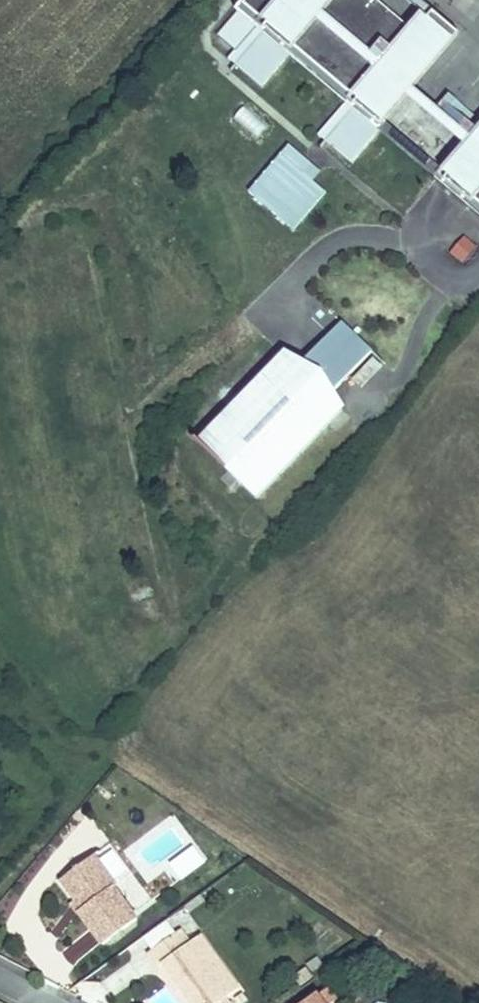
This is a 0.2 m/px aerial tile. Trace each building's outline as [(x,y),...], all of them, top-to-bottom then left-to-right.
[(264,13),(233,49),(239,55),(236,58),(263,81),(297,42),(353,90),(322,126),(328,132),(325,135),(352,158),(386,118),(478,199),(478,152),(472,146),(403,86),(409,80),(445,38),(425,20),(417,29),(384,0),(248,0),(264,13)] [(430,14),(425,20),(445,38),(450,32),(430,14)] [(478,139),(409,80),(403,86),(472,146),(478,139)] [(294,225),(326,188),(281,149),(249,186),(294,225)] [(465,262),(476,244),(460,234),(449,252),(465,262)] [(254,500),(340,411),(327,398),(371,353),(341,324),(297,369),(283,356),(197,444),(254,500)] [(124,847),(157,894),(206,860),(173,813),(124,847)] [(109,847),(62,882),(84,911),(77,915),(100,946),(134,920),(113,890),(131,877),(109,847)] [(157,946),(177,930),(167,919),(148,936),(157,946)] [(144,959),(153,971),(159,966),(186,1002),(213,1002),(221,998),(231,989),(198,940),(181,949),(174,939),(144,959)] [(315,1002),(316,1002),(332,1002),(326,995),(315,1002)]
